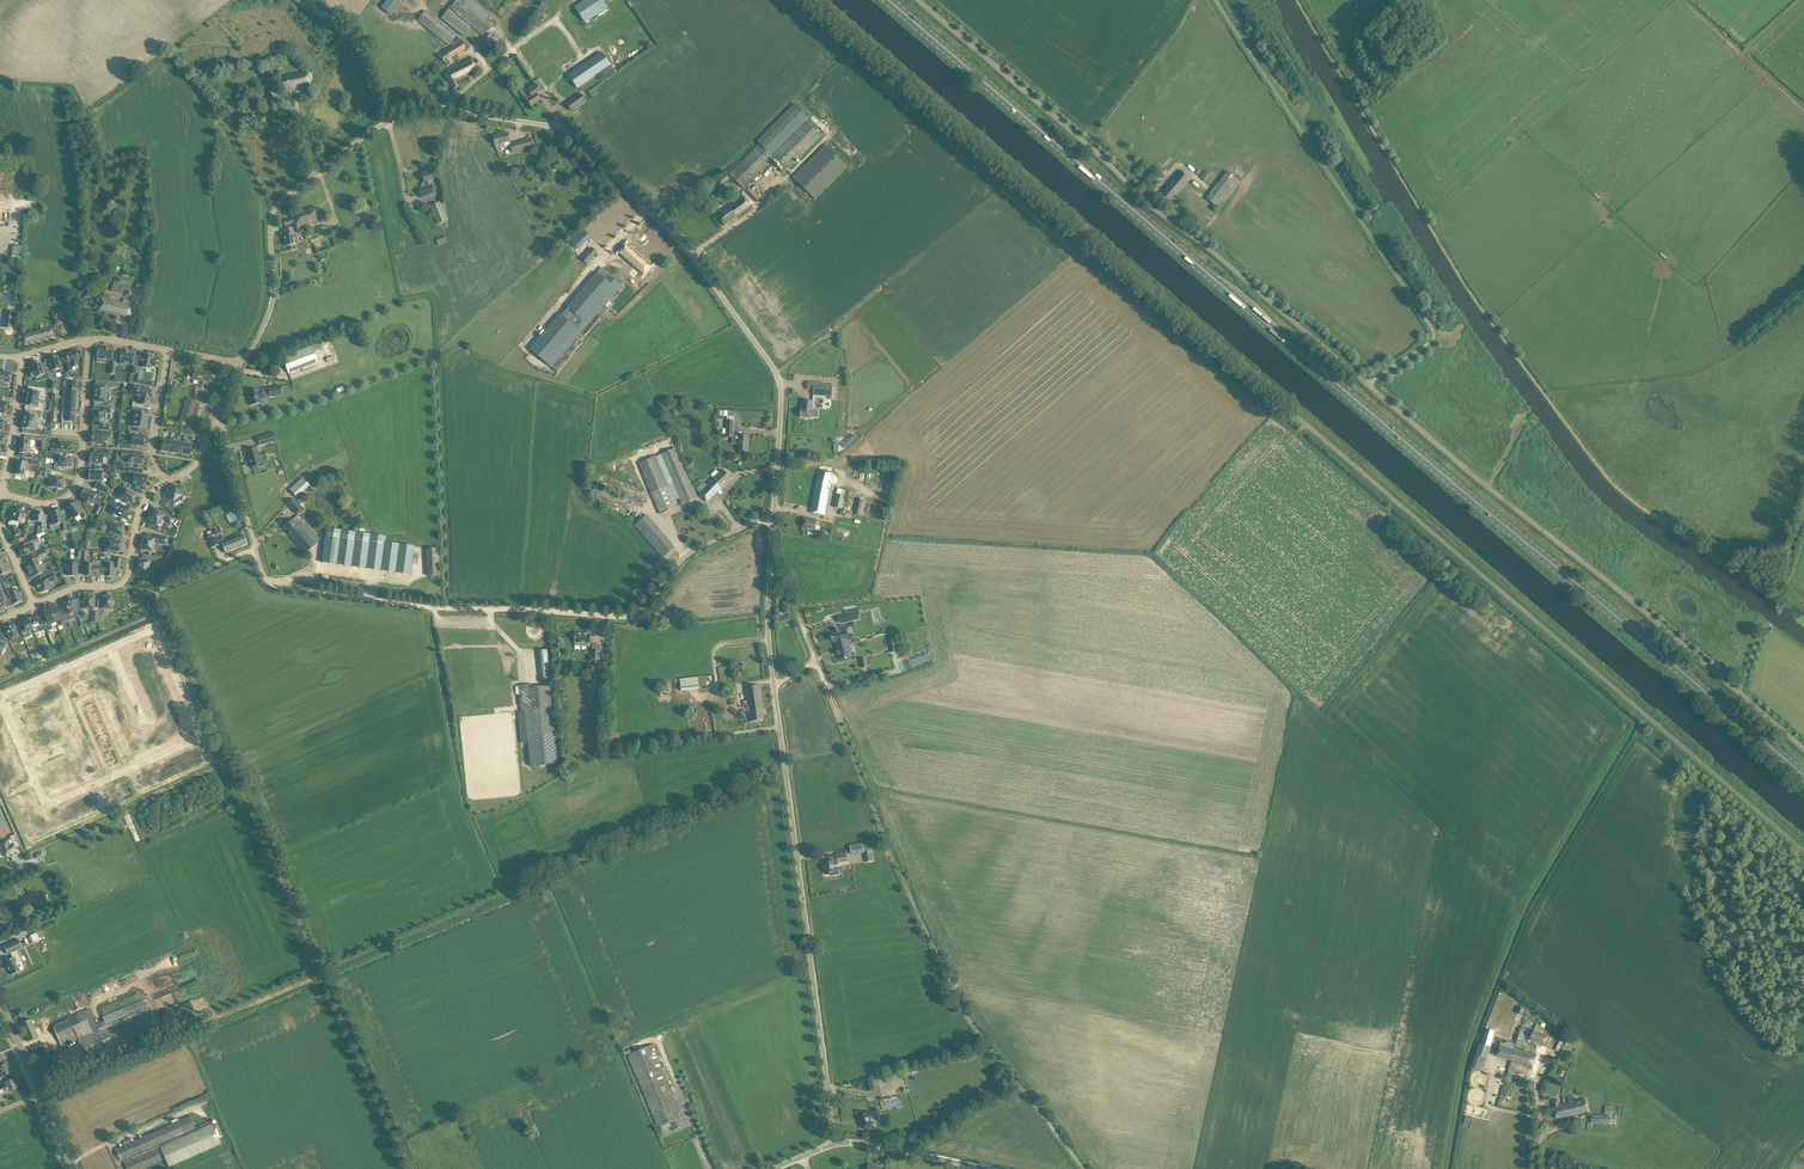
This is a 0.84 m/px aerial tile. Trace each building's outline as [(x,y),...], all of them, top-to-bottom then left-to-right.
[(381,7),(391,15),(400,3),(396,0),(387,0),(381,7)] [(486,12),(472,0),(456,0),(452,6),(450,4),(448,7),(450,8),(482,35),(493,22),(489,18),(490,16),(486,12)] [(574,7),(586,23),(608,8),(603,0),(584,0),(574,7)] [(560,15),(570,9),(569,6),(558,12),(560,15)] [(464,37),(469,30),(471,28),(449,9),(447,11),(441,18),(464,37)] [(461,40),(456,36),(425,11),(418,20),(448,45),(449,44),(451,46),(439,54),(447,66),(454,62),(453,60),(458,57),(456,54),(466,48),(461,40)] [(481,45),(493,54),(502,42),(491,33),(481,45)] [(540,90),(581,62),(575,54),(533,82),(534,84),(530,87),(521,93),(526,99),(526,100),(527,100),(531,107),(540,101),(536,94),(541,92),(540,90)] [(477,71),(474,65),(470,57),(444,72),(454,89),(458,86),(456,82),(468,75),(467,74),(470,72),(471,74),(477,71)] [(513,60),(501,68),(503,71),(515,64),(513,60)] [(611,66),(597,76),(601,81),(615,72),(611,66)] [(307,71),(279,78),(282,92),(301,87),(301,86),(305,85),(305,86),(310,85),(307,71)] [(275,89),(267,91),(272,108),(280,106),(278,99),(277,99),(275,89)] [(257,92),(245,94),(247,103),(259,100),(257,92)] [(571,111),(586,101),(581,93),(566,104),(571,111)] [(775,159),(787,171),(821,136),(806,121),(809,118),(795,104),(758,142),(760,144),(730,174),(745,189),(775,159)] [(280,128),(266,130),(267,139),(281,137),(280,128)] [(510,144),(509,141),(507,133),(493,136),(495,144),(504,142),(505,148),(511,147),(512,152),(533,146),(530,138),(510,144)] [(825,145),(793,177),(815,199),(847,167),(825,145)] [(570,160),(576,166),(580,162),(574,156),(570,160)] [(433,175),(433,174),(431,169),(424,171),(422,172),(422,174),(421,174),(424,181),(423,182),(422,184),(421,185),(421,186),(421,188),(419,189),(422,198),(435,193),(432,184),(430,185),(428,181),(433,179),(432,177),(431,175),(433,175)] [(1221,208),(1241,180),(1228,170),(1208,198),(1221,208)] [(1176,196),(1180,191),(1191,178),(1182,171),(1167,188),(1168,189),(1162,196),(1168,202),(1174,194),(1176,196)] [(1211,176),(1206,172),(1201,178),(1206,182),(1211,176)] [(727,182),(730,179),(726,174),(716,181),(722,189),(728,183),(727,182)] [(759,200),(761,197),(750,187),(748,190),(759,200)] [(722,212),(717,216),(725,226),(729,222),(747,209),(751,206),(743,196),(722,212)] [(447,220),(442,206),(440,201),(430,205),(430,206),(427,207),(429,212),(432,211),(438,224),(447,220)] [(318,221),(316,213),(314,207),(308,209),(309,210),(305,211),(305,210),(294,213),(298,227),(304,225),(318,221)] [(341,226),(333,227),(335,234),(343,232),(341,226)] [(286,235),(284,236),(287,246),(289,245),(291,250),(297,249),(295,243),(293,234),(295,234),(293,227),(284,229),(286,235)] [(592,237),(583,228),(571,241),(580,249),(592,237)] [(447,241),(445,236),(436,239),(438,245),(447,241)] [(651,265),(627,244),(619,254),(643,275),(651,265)] [(12,256),(22,256),(22,245),(12,245),(12,256)] [(588,264),(594,257),(598,253),(592,248),(582,259),(588,264)] [(85,271),(96,271),(96,264),(91,264),(91,261),(85,261),(85,271)] [(608,274),(604,278),(597,272),(567,307),(568,308),(562,315),(561,314),(531,349),(558,372),(570,358),(569,357),(581,343),(580,342),(608,309),(605,306),(622,286),(608,274)] [(138,281),(136,288),(143,290),(145,283),(138,281)] [(131,287),(114,283),(112,291),(129,296),(131,287)] [(130,319),(131,313),(133,306),(103,298),(99,311),(104,312),(108,314),(119,316),(120,315),(124,316),(123,317),(130,319)] [(56,311),(52,312),(55,320),(58,319),(67,316),(70,316),(68,308),(66,309),(61,310),(60,307),(58,308),(59,311),(56,311)] [(13,329),(14,312),(6,311),(4,328),(13,329)] [(51,326),(49,327),(48,325),(45,326),(45,328),(22,333),(24,339),(25,345),(31,343),(31,342),(35,341),(35,342),(54,338),(51,326)] [(288,373),(318,362),(312,345),(282,357),(288,373)] [(97,358),(113,360),(114,350),(109,349),(109,348),(105,348),(104,349),(98,348),(97,358)] [(136,375),(136,374),(138,363),(133,362),(135,354),(129,353),(129,351),(124,350),(124,352),(122,352),(120,364),(132,366),(130,374),(136,375)] [(79,365),(77,361),(77,359),(79,358),(77,351),(66,354),(68,362),(69,361),(69,363),(65,364),(68,372),(72,371),(71,367),(73,366),(73,367),(79,365)] [(153,358),(154,355),(144,354),(143,359),(142,362),(143,362),(142,367),(152,369),(152,367),(156,367),(157,359),(153,358)] [(58,356),(56,357),(56,356),(51,357),(51,358),(49,359),(50,364),(51,366),(47,367),(47,369),(49,377),(50,380),(54,380),(58,379),(55,370),(63,368),(61,361),(60,361),(58,356)] [(44,375),(45,378),(49,377),(47,369),(44,370),(41,362),(39,363),(39,361),(34,363),(34,364),(32,365),(34,370),(30,371),(32,377),(35,376),(36,377),(44,375)] [(9,382),(9,381),(11,382),(11,378),(10,378),(11,372),(5,372),(6,370),(1,370),(1,371),(0,371),(0,381),(9,382)] [(202,381),(203,371),(194,370),(194,371),(189,370),(188,375),(193,376),(193,380),(202,381)] [(202,381),(205,382),(211,382),(212,372),(203,371),(202,381)] [(141,380),(141,375),(136,374),(136,375),(135,383),(144,385),(147,386),(147,381),(141,380)] [(65,378),(65,381),(64,381),(64,389),(77,390),(77,382),(73,382),(73,377),(69,377),(65,378)] [(103,386),(95,385),(95,387),(94,388),(94,391),(95,392),(95,394),(107,395),(107,391),(111,388),(113,388),(114,387),(119,387),(119,382),(103,381),(103,386)] [(824,383),(814,382),(813,395),(832,397),(833,385),(824,385),(824,383)] [(144,389),(144,385),(135,383),(133,391),(138,392),(137,396),(139,396),(151,398),(152,390),(144,389)] [(270,397),(283,395),(281,386),(269,388),(270,397)] [(45,394),(46,389),(35,387),(35,391),(28,390),(27,393),(26,392),(25,397),(39,399),(45,400),(42,399),(42,395),(43,394),(45,394)] [(211,389),(205,388),(196,387),(194,398),(209,401),(211,389)] [(77,390),(64,389),(63,397),(76,398),(77,398),(77,393),(77,390)] [(259,389),(248,391),(250,405),(262,403),(261,398),(265,397),(264,390),(260,391),(259,389)] [(95,395),(94,396),(93,399),(94,400),(94,402),(102,402),(102,406),(111,407),(112,407),(112,401),(109,401),(110,395),(107,395),(95,394),(95,395)] [(149,406),(151,398),(139,396),(139,400),(137,399),(137,401),(134,401),(133,402),(132,407),(142,409),(144,409),(144,405),(149,406)] [(43,412),(44,407),(43,407),(43,405),(42,403),(38,403),(39,399),(25,397),(25,403),(26,403),(25,405),(31,406),(31,410),(32,410),(42,412),(43,412)] [(76,401),(76,398),(63,397),(63,405),(76,406),(77,401),(76,401)] [(197,402),(192,400),(187,398),(181,417),(191,421),(198,423),(202,410),(195,408),(197,402)] [(812,418),(812,417),(813,417),(814,410),(812,410),(813,401),(803,400),(803,409),(801,409),(800,417),(812,418)] [(76,410),(76,406),(63,405),(62,413),(75,414),(76,414),(76,413),(75,413),(76,410)] [(102,410),(94,409),(93,413),(92,413),(92,418),(106,419),(106,413),(110,414),(111,407),(102,406),(102,410)] [(141,413),(142,409),(132,407),(131,412),(133,413),(133,414),(135,415),(135,420),(147,422),(148,420),(149,420),(149,417),(148,416),(149,415),(149,414),(141,413)] [(24,416),(23,416),(22,420),(37,423),(39,423),(39,418),(41,418),(42,412),(32,410),(32,414),(24,413),(24,416)] [(75,422),(75,414),(62,413),(61,421),(69,421),(71,421),(75,422)] [(105,424),(106,419),(92,418),(92,423),(93,423),(93,426),(101,427),(100,430),(101,430),(109,431),(110,424),(105,424)] [(36,430),(37,423),(22,420),(21,425),(23,425),(22,428),(29,429),(29,434),(40,435),(41,430),(36,430)] [(146,428),(147,422),(135,420),(134,424),(131,424),(131,426),(129,426),(128,431),(138,432),(139,428),(147,429),(147,428),(146,428)] [(723,428),(722,433),(725,434),(724,438),(727,438),(727,436),(732,436),(733,437),(733,435),(734,429),(734,420),(730,420),(727,420),(726,420),(725,429),(723,428)] [(111,431),(109,431),(101,430),(100,434),(92,434),(91,443),(98,443),(98,444),(102,445),(102,444),(103,444),(104,437),(111,437),(111,431)] [(276,440),(274,432),(264,435),(266,443),(276,440)] [(134,435),(133,445),(144,446),(145,437),(134,435)] [(732,436),(732,444),(739,444),(738,450),(742,450),(748,450),(749,436),(743,436),(739,435),(733,435),(733,437),(732,436)] [(20,446),(30,447),(31,440),(21,439),(20,446)] [(70,450),(73,450),(73,449),(74,449),(74,445),(73,445),(73,443),(67,443),(67,441),(58,440),(57,448),(59,448),(58,453),(60,453),(70,454),(70,450)] [(168,452),(170,441),(163,440),(162,451),(168,452)] [(175,453),(177,442),(170,441),(170,440),(170,441),(168,452),(169,452),(171,452),(171,453),(174,454),(174,453),(175,453)] [(131,445),(131,442),(131,441),(122,441),(122,448),(130,449),(131,445)] [(182,454),(184,443),(184,442),(183,442),(183,443),(177,442),(175,453),(182,454)] [(184,443),(182,454),(189,455),(190,444),(184,443)] [(30,447),(20,446),(19,453),(19,457),(32,458),(33,454),(30,453),(30,447)] [(261,460),(260,455),(259,456),(257,448),(247,451),(249,458),(248,458),(250,467),(261,464),(260,460),(261,460)] [(661,454),(682,504),(698,497),(676,448),(661,454)] [(104,457),(109,457),(110,450),(100,449),(100,454),(91,454),(90,463),(98,464),(98,465),(102,465),(102,464),(103,464),(104,457)] [(122,451),(122,457),(132,457),(132,464),(138,464),(143,464),(144,464),(144,456),(138,456),(139,452),(138,452),(123,451),(122,451)] [(58,453),(46,452),(44,452),(43,458),(46,458),(46,459),(55,459),(55,462),(59,462),(59,466),(59,468),(63,469),(64,467),(67,467),(67,468),(68,468),(68,467),(71,467),(71,466),(72,466),(72,462),(71,462),(71,457),(59,457),(60,453),(58,453)] [(661,514),(671,510),(679,506),(657,456),(639,463),(650,489),(658,508),(661,514)] [(17,468),(27,470),(29,463),(19,461),(17,468)] [(129,467),(128,471),(129,471),(130,473),(135,474),(134,479),(134,478),(133,484),(141,487),(146,482),(147,480),(148,481),(148,476),(141,475),(141,473),(142,474),(143,469),(138,468),(129,467)] [(25,477),(27,470),(17,468),(15,474),(25,477)] [(54,476),(55,471),(46,469),(44,477),(50,479),(50,482),(53,482),(52,487),(58,487),(58,489),(62,489),(62,488),(63,488),(63,486),(65,486),(65,483),(64,482),(64,478),(54,477),(54,476)] [(732,479),(728,475),(722,469),(719,472),(716,469),(711,475),(714,478),(707,485),(703,481),(697,488),(701,492),(700,493),(708,501),(714,496),(732,479)] [(89,472),(88,476),(89,476),(89,480),(98,481),(98,482),(95,488),(100,491),(107,494),(109,495),(112,490),(102,484),(103,471),(90,470),(89,472)] [(824,515),(832,479),(833,473),(819,470),(810,512),(824,515)] [(302,478),(290,489),(297,497),(309,485),(302,478)] [(125,484),(121,492),(124,494),(122,498),(126,500),(125,503),(128,505),(130,502),(133,503),(133,502),(134,503),(135,499),(137,495),(132,492),(134,489),(125,484)] [(177,488),(176,486),(164,494),(168,500),(171,498),(173,501),(179,497),(182,501),(188,497),(181,486),(177,488)] [(85,488),(81,497),(86,499),(84,502),(90,505),(91,502),(93,502),(95,498),(98,499),(100,496),(103,497),(101,501),(105,504),(106,501),(110,495),(109,495),(107,494),(100,491),(98,494),(85,488)] [(842,508),(846,490),(837,488),(833,507),(842,508)] [(110,495),(106,501),(113,505),(112,507),(116,509),(114,513),(115,513),(114,515),(117,517),(118,515),(121,516),(121,517),(122,518),(123,517),(125,518),(125,517),(126,517),(128,514),(127,513),(129,509),(118,504),(120,501),(110,495)] [(296,514),(301,510),(303,508),(294,498),(287,504),(296,514)] [(867,505),(868,501),(858,498),(854,513),(864,516),(867,505)] [(82,519),(88,515),(82,506),(79,508),(75,502),(73,503),(72,503),(69,505),(69,506),(67,507),(75,518),(80,515),(82,519)] [(15,511),(12,521),(21,523),(21,522),(24,523),(25,518),(27,510),(25,509),(26,508),(22,507),(22,508),(20,508),(20,509),(17,508),(16,511),(15,511)] [(151,513),(147,519),(151,523),(152,521),(156,524),(159,520),(160,521),(162,519),(165,521),(170,525),(172,523),(176,518),(169,513),(166,516),(156,509),(152,514),(151,513)] [(34,511),(33,521),(39,522),(38,526),(45,527),(47,515),(43,515),(44,513),(40,512),(40,511),(35,510),(35,511),(34,511)] [(54,525),(59,524),(61,531),(68,530),(69,530),(66,517),(62,518),(60,510),(51,512),(53,518),(51,518),(49,526),(50,526),(50,525),(54,524),(54,525)] [(663,557),(675,547),(655,525),(647,515),(635,525),(643,535),(663,557)] [(114,520),(106,519),(103,518),(98,518),(98,520),(105,521),(104,526),(111,527),(110,529),(113,529),(112,533),(123,535),(123,534),(124,534),(125,530),(123,530),(124,526),(113,524),(114,520)] [(306,552),(311,548),(320,540),(305,523),(301,527),(293,518),(283,527),(306,552)] [(811,519),(810,519),(804,518),(802,527),(815,530),(817,520),(811,519)] [(16,525),(10,527),(15,538),(17,537),(16,535),(19,534),(16,525)] [(211,531),(207,532),(209,537),(208,538),(212,547),(219,544),(218,542),(216,535),(222,533),(219,526),(211,529),(214,536),(213,536),(211,531)] [(323,556),(322,562),(410,574),(411,568),(414,546),(393,543),(394,537),(386,536),(370,534),(359,533),(327,528),(323,556)] [(238,537),(222,543),(226,552),(247,544),(242,532),(237,534),(238,537)] [(159,536),(159,535),(152,534),(151,538),(144,537),(143,542),(142,542),(141,547),(142,547),(142,550),(152,551),(154,542),(167,544),(168,537),(159,536)] [(21,552),(22,556),(36,550),(33,544),(39,541),(37,535),(22,542),(24,545),(19,548),(19,549),(20,552),(21,552)] [(104,552),(116,554),(116,550),(120,551),(122,542),(109,540),(108,544),(106,544),(104,552)] [(439,548),(427,548),(428,576),(440,575),(439,548)] [(45,550),(37,553),(39,559),(47,555),(45,550)] [(161,563),(162,558),(149,556),(148,561),(139,559),(137,572),(139,572),(139,575),(146,576),(146,573),(148,574),(150,564),(155,565),(156,562),(161,563)] [(29,570),(40,565),(37,558),(26,562),(28,567),(27,567),(29,570)] [(107,576),(114,576),(114,573),(114,568),(115,568),(120,569),(121,559),(116,558),(116,564),(107,564),(107,576),(107,575),(107,576)] [(66,568),(66,571),(68,571),(68,574),(68,576),(74,576),(76,576),(77,576),(77,575),(77,574),(77,560),(74,560),(66,559),(66,564),(66,568)] [(10,571),(9,570),(10,569),(8,565),(7,566),(7,564),(0,567),(0,576),(10,571)] [(40,565),(29,570),(30,574),(31,573),(32,577),(43,573),(40,565)] [(36,580),(35,581),(36,581),(37,584),(36,584),(38,588),(39,588),(41,592),(44,591),(46,592),(49,590),(49,589),(51,588),(52,587),(50,582),(56,580),(54,576),(53,573),(47,576),(41,578),(36,580)] [(18,590),(12,592),(11,592),(9,587),(7,588),(6,585),(2,587),(4,592),(8,600),(11,599),(14,604),(22,601),(18,590)] [(94,609),(94,603),(94,597),(85,596),(85,598),(79,599),(81,607),(85,606),(85,609),(94,609)] [(114,601),(112,601),(113,597),(111,597),(111,596),(107,596),(107,597),(103,597),(103,605),(98,605),(98,612),(97,622),(98,622),(99,625),(102,624),(102,620),(102,614),(105,614),(105,611),(112,611),(112,609),(112,605),(113,605),(114,605),(114,604),(114,603),(114,602),(114,601)] [(65,603),(67,608),(69,614),(72,613),(77,615),(78,617),(79,616),(80,621),(82,626),(85,626),(81,607),(79,599),(79,598),(73,600),(73,599),(70,601),(68,600),(66,601),(65,603)] [(54,608),(50,609),(56,621),(59,620),(62,625),(69,622),(67,618),(65,612),(62,607),(58,608),(58,607),(54,609),(54,608)] [(51,623),(56,621),(50,609),(47,611),(48,612),(44,613),(41,615),(43,619),(42,619),(46,629),(47,629),(48,631),(53,629),(51,623)] [(857,609),(845,612),(845,615),(847,622),(855,620),(854,616),(859,615),(857,609)] [(781,627),(786,625),(787,625),(786,622),(790,620),(789,616),(778,619),(781,627)] [(38,621),(36,617),(32,618),(32,617),(28,619),(33,629),(35,633),(40,631),(40,632),(46,629),(42,619),(38,621)] [(29,631),(33,629),(28,619),(25,620),(26,621),(22,622),(24,625),(19,627),(24,638),(31,635),(29,631)] [(24,638),(19,627),(18,625),(15,627),(14,625),(14,626),(12,626),(11,625),(6,627),(7,629),(6,630),(8,635),(9,636),(10,635),(11,640),(12,640),(13,641),(14,642),(16,643),(18,643),(20,643),(22,642),(24,641),(24,639),(24,638)] [(836,631),(831,632),(832,637),(832,639),(833,642),(835,641),(835,643),(848,640),(852,639),(851,634),(847,635),(845,629),(840,630),(840,629),(836,630),(836,631)] [(591,643),(591,634),(576,633),(576,634),(575,634),(574,639),(575,639),(575,642),(575,645),(590,646),(591,643)] [(898,651),(895,636),(888,638),(891,653),(898,651)] [(848,640),(835,643),(837,652),(838,655),(839,659),(845,658),(846,658),(852,656),(848,640)] [(542,680),(550,679),(547,649),(539,650),(542,680)] [(599,662),(600,650),(592,650),(592,656),(590,656),(589,662),(592,662),(599,662)] [(598,672),(593,670),(590,682),(596,683),(598,672)] [(698,676),(680,679),(682,691),(699,689),(698,676)] [(52,684),(46,687),(51,699),(58,696),(59,699),(63,697),(60,690),(56,692),(52,684)] [(533,684),(519,685),(522,711),(520,711),(523,743),(529,742),(531,766),(558,763),(551,686),(533,687),(533,684)] [(749,704),(762,702),(760,685),(747,687),(749,704)] [(42,698),(39,700),(41,706),(45,704),(44,702),(51,699),(46,687),(39,690),(42,698)] [(26,695),(19,698),(25,710),(32,707),(33,710),(36,708),(34,702),(30,703),(26,695)] [(16,710),(12,711),(15,718),(19,716),(18,714),(25,711),(25,710),(19,698),(12,701),(16,710)] [(751,721),(758,720),(764,720),(762,702),(749,704),(751,721)] [(70,703),(60,708),(63,714),(73,709),(70,703)] [(73,709),(63,714),(65,720),(76,715),(73,709)] [(76,715),(65,720),(68,726),(78,721),(76,715)] [(78,721),(68,726),(71,732),(81,727),(78,721)] [(28,729),(22,732),(25,738),(35,734),(32,728),(35,727),(33,723),(27,726),(28,729)] [(83,732),(71,738),(74,745),(86,740),(83,732)] [(35,734),(25,738),(28,745),(34,742),(36,746),(42,743),(40,739),(38,740),(35,734)] [(139,743),(127,748),(130,754),(131,753),(133,758),(139,755),(139,754),(143,752),(141,748),(145,746),(142,738),(137,740),(139,743)] [(86,740),(74,745),(77,752),(89,746),(86,740)] [(0,748),(0,754),(9,750),(7,745),(0,748)] [(89,746),(77,752),(80,759),(92,754),(89,746)] [(184,763),(176,767),(179,775),(187,772),(185,766),(201,759),(196,749),(180,756),(184,763)] [(0,754),(0,757),(1,760),(11,755),(9,750),(0,754)] [(11,755),(1,760),(3,765),(14,760),(11,755)] [(14,760),(3,765),(6,770),(16,766),(14,760)] [(94,765),(88,767),(93,777),(99,775),(94,765)] [(16,766),(6,770),(8,776),(18,771),(16,766)] [(88,767),(82,770),(87,780),(93,777),(88,767)] [(49,776),(43,778),(45,785),(55,780),(53,774),(55,773),(54,769),(47,772),(49,776)] [(82,770),(76,773),(80,783),(87,780),(82,770)] [(18,771),(8,776),(10,781),(21,777),(18,771)] [(55,780),(45,785),(48,791),(54,788),(56,792),(62,789),(61,785),(58,786),(55,780)] [(87,801),(83,804),(88,816),(88,817),(93,814),(90,807),(91,806),(91,807),(105,801),(103,796),(102,796),(100,791),(87,797),(89,801),(87,802),(87,801)] [(115,795),(108,799),(110,805),(118,802),(115,795)] [(29,797),(19,801),(22,807),(32,802),(29,797)] [(32,802),(22,807),(24,812),(34,807),(32,802)] [(69,805),(57,810),(58,814),(62,812),(63,815),(69,812),(69,814),(76,811),(79,818),(81,817),(82,819),(88,816),(83,804),(82,803),(76,806),(74,802),(69,804),(69,805)] [(34,807),(24,812),(26,817),(37,813),(34,807)] [(30,821),(22,825),(25,831),(25,829),(32,826),(34,831),(47,825),(50,832),(59,828),(60,829),(58,822),(51,825),(50,824),(49,824),(49,823),(50,822),(48,819),(45,820),(43,816),(39,818),(38,816),(29,820),(30,821)] [(69,817),(60,821),(62,828),(72,823),(69,817)] [(6,856),(17,851),(11,838),(0,843),(6,856)] [(850,844),(851,854),(864,853),(862,843),(850,844)] [(41,847),(34,850),(37,858),(44,855),(41,847)] [(872,851),(864,852),(866,862),(874,861),(872,851)] [(838,862),(847,861),(846,854),(836,855),(837,860),(824,862),(825,874),(832,873),(833,875),(839,874),(838,867),(835,868),(835,864),(838,864),(838,862)] [(19,939),(4,946),(8,954),(11,953),(16,950),(22,947),(19,939)] [(13,958),(6,961),(8,966),(9,970),(10,970),(12,975),(20,971),(17,963),(22,962),(16,950),(11,953),(13,958)] [(138,974),(89,992),(92,1001),(142,983),(138,974)] [(89,1009),(53,1025),(63,1047),(79,1040),(79,1039),(81,1044),(87,1058),(115,1046),(154,1030),(142,1000),(103,1017),(105,1023),(108,1029),(99,1032),(98,1031),(99,1030),(89,1009)] [(38,1037),(35,1029),(30,1019),(21,1023),(29,1041),(38,1037)] [(1545,1046),(1549,1036),(1534,1030),(1530,1040),(1545,1046)] [(1490,1045),(1493,1036),(1485,1034),(1482,1043),(1490,1045)] [(1547,1042),(1541,1058),(1549,1061),(1555,1045),(1547,1042)] [(1480,1043),(1472,1068),(1478,1070),(1478,1069),(1482,1070),(1485,1062),(1481,1061),(1482,1057),(1486,1058),(1490,1046),(1480,1043)] [(674,1131),(685,1126),(682,1117),(683,1117),(653,1045),(628,1055),(658,1127),(670,1122),(674,1131)] [(1495,1051),(1494,1053),(1498,1054),(1497,1056),(1507,1060),(1508,1059),(1511,1060),(1511,1061),(1515,1048),(1505,1045),(1504,1047),(1500,1045),(1500,1046),(1496,1045),(1495,1051)] [(1515,1048),(1511,1061),(1532,1067),(1534,1060),(1536,1054),(1515,1048)] [(6,1075),(11,1073),(7,1063),(3,1065),(2,1064),(1,1064),(0,1063),(0,1070),(3,1076),(6,1075)] [(1508,1082),(1522,1085),(1523,1079),(1509,1076),(1508,1082)] [(866,1091),(872,1090),(875,1089),(872,1078),(863,1080),(866,1091)] [(1,1096),(10,1091),(18,1088),(14,1079),(6,1082),(7,1086),(0,1089),(0,1093),(1,1096)] [(1564,1104),(1566,1116),(1589,1111),(1586,1099),(1576,1101),(1575,1096),(1568,1098),(1569,1102),(1564,1104)] [(1566,1116),(1564,1104),(1560,1105),(1558,1099),(1553,1101),(1554,1106),(1556,1118),(1566,1116)] [(868,1112),(858,1114),(860,1120),(861,1120),(863,1128),(862,1128),(872,1126),(869,1116),(875,1115),(876,1120),(881,1119),(878,1109),(874,1110),(874,1111),(868,1112)] [(1592,1115),(1592,1122),(1606,1123),(1610,1124),(1611,1116),(1592,1115)] [(115,1149),(121,1161),(123,1160),(127,1168),(142,1168),(165,1159),(169,1167),(221,1144),(211,1121),(195,1128),(189,1116),(130,1142),(129,1140),(123,1142),(125,1145),(115,1149)]
